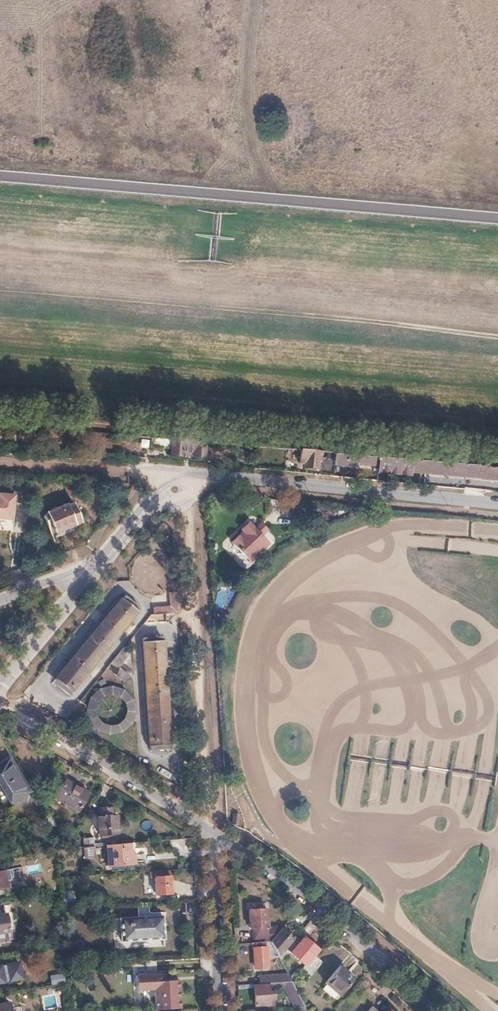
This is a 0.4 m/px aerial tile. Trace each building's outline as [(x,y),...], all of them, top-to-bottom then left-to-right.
[(149,437),(149,445),(170,447),(169,453),(203,456),(204,441),(149,437)] [(300,449),(299,462),(304,463),(304,466),(316,467),(318,450),(300,449)] [(336,461),(357,463),(357,460),(380,463),(380,471),(412,474),(412,471),(497,478),(497,465),(337,452),(336,461)] [(14,520),(17,494),(0,492),(0,519),(14,520)] [(51,512),(42,516),(45,524),(49,522),(53,532),(74,524),(73,522),(79,520),(72,504),(67,506),(66,504),(50,510),(51,512)] [(304,522),(304,510),(292,510),(292,522),(304,522)] [(242,529),(231,542),(252,561),(271,540),(248,518),(240,527),(242,529)] [(121,598),(55,679),(71,691),(136,611),(121,598)] [(173,605),(151,604),(150,621),(173,621),(173,605)] [(163,641),(143,643),(150,746),(170,745),(163,641)] [(123,646),(105,667),(123,681),(127,676),(117,667),(129,652),(123,646)] [(134,708),(113,701),(115,695),(120,697),(122,691),(97,683),(84,725),(122,737),(128,718),(130,719),(134,708)] [(0,764),(0,785),(9,801),(24,792),(6,761),(0,764)] [(64,779),(54,797),(76,811),(77,809),(83,812),(92,797),(86,794),(87,792),(64,779)] [(47,809),(38,824),(57,826),(47,809)] [(116,815),(96,816),(97,834),(118,833),(116,815)] [(152,829),(149,820),(140,823),(144,832),(152,829)] [(134,842),(106,844),(108,864),(135,862),(134,842)] [(95,846),(84,847),(85,855),(96,855),(95,846)] [(30,866),(32,874),(42,872),(40,864),(30,866)] [(169,869),(144,871),(144,877),(153,876),(155,893),(170,892),(169,869)] [(74,896),(59,898),(60,906),(75,905),(74,896)] [(265,907),(248,908),(250,927),(251,927),(252,941),(270,940),(280,928),(276,925),(267,926),(265,907)] [(163,914),(120,917),(121,940),(163,937),(163,914)] [(280,928),(270,940),(278,956),(285,948),(280,943),(288,933),(281,927),(280,928)] [(285,948),(304,964),(318,948),(299,931),(285,948)] [(262,945),(251,946),(253,966),(264,966),(262,945)] [(50,953),(36,955),(40,971),(54,969),(50,953)] [(315,972),(322,961),(316,956),(308,967),(315,972)] [(338,965),(323,982),(338,994),(349,980),(343,975),(346,971),(338,965)] [(52,985),(65,982),(63,972),(49,975),(52,985)] [(287,972),(257,974),(258,983),(285,981),(291,980),(287,972)] [(155,1009),(180,1007),(178,979),(163,980),(163,973),(135,975),(136,990),(154,989),(155,1009)] [(291,980),(285,981),(297,1006),(304,1005),(291,980)] [(269,984),(254,984),(255,1004),(270,1003),(269,984)] [(0,1003),(0,1010),(10,1010),(8,1001),(0,1003)]
